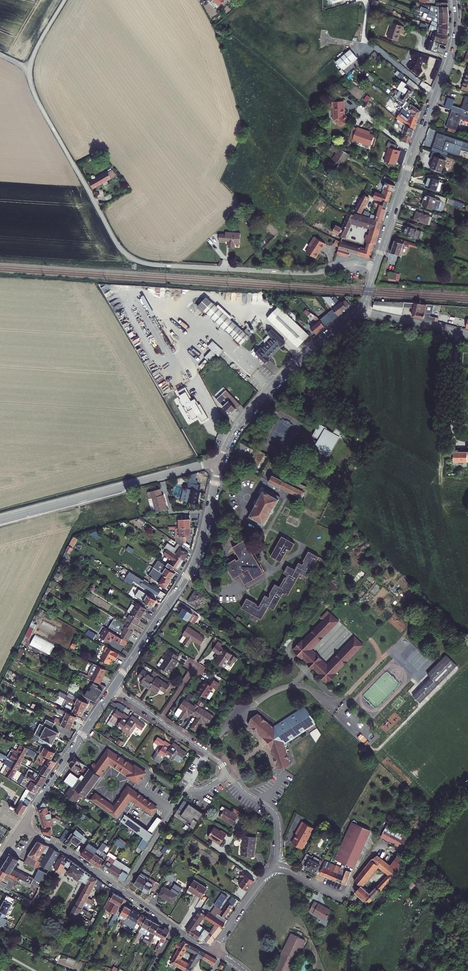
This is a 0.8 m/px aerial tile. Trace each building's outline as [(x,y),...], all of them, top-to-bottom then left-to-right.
[(427,12),(431,13),(440,16),(450,17),(450,11),(441,11),(429,8),(427,12)] [(440,16),(431,13),(430,16),(435,18),(435,20),(438,21),(439,19),(440,20),(440,22),(450,23),(450,17),(440,16)] [(433,20),(432,24),(449,30),(450,23),(440,22),(438,21),(435,20),(433,20)] [(405,26),(393,22),(387,37),(393,39),(396,40),(398,40),(401,30),(404,31),(405,26)] [(430,29),(438,32),(449,35),(449,30),(432,24),(430,29)] [(432,31),(426,48),(432,50),(435,39),(437,33),(436,33),(436,32),(432,31)] [(435,39),(448,43),(450,36),(449,35),(438,32),(437,33),(435,39)] [(366,53),(360,48),(351,58),(356,64),(366,53)] [(429,63),(431,56),(428,55),(413,51),(412,56),(415,57),(413,62),(412,62),(408,66),(420,75),(424,71),(421,68),(422,66),(424,61),(429,63)] [(431,78),(436,79),(441,65),(436,64),(431,78)] [(406,83),(413,87),(414,88),(417,83),(410,77),(406,83)] [(393,92),(397,95),(406,100),(413,87),(406,83),(403,81),(399,88),(400,89),(398,92),(395,89),(393,92)] [(406,103),(404,106),(419,118),(422,110),(411,103),(406,100),(397,95),(396,97),(406,103)] [(452,110),(467,114),(467,115),(467,96),(464,108),(454,105),(452,110)] [(342,127),(349,118),(345,114),(344,100),(332,101),(332,107),(333,107),(334,120),(342,127)] [(396,117),(399,119),(408,126),(414,131),(419,118),(404,106),(396,117)] [(465,121),(467,114),(452,110),(447,126),(459,131),(461,126),(460,125),(462,119),(465,121)] [(405,134),(403,140),(410,143),(414,131),(408,126),(399,119),(397,122),(401,125),(400,126),(404,130),(403,133),(405,134)] [(356,131),(353,139),(357,140),(358,138),(372,144),(376,133),(362,128),(362,126),(358,125),(356,131)] [(439,133),(433,151),(435,151),(438,153),(449,156),(451,152),(461,155),(463,149),(467,151),(467,142),(439,133)] [(351,154),(333,142),(330,147),(336,151),(332,158),(343,165),(351,154)] [(399,157),(401,151),(390,147),(385,161),(395,164),(398,157),(399,157)] [(438,153),(437,156),(433,168),(444,172),(449,156),(438,153)] [(331,162),(329,161),(327,163),(329,165),(328,166),(333,169),(336,164),(331,161),(331,162)] [(114,176),(111,170),(88,183),(91,189),(105,182),(105,183),(107,182),(106,181),(114,176)] [(397,182),(385,175),(383,181),(386,182),(396,185),(397,182)] [(439,191),(442,180),(430,177),(427,187),(439,191)] [(383,199),(389,201),(392,191),(394,192),(396,185),(386,182),(384,189),(383,189),(382,193),(385,194),(383,199)] [(374,197),(378,198),(383,199),(385,194),(382,193),(376,191),(374,197)] [(361,214),(364,214),(369,206),(372,198),(365,194),(356,210),(361,213),(361,214)] [(424,206),(435,209),(438,198),(427,195),(424,206)] [(372,217),(377,219),(377,220),(383,222),(388,205),(382,204),(378,216),(373,214),(372,217)] [(431,225),(433,216),(418,211),(415,220),(431,225)] [(345,237),(355,217),(356,215),(350,213),(343,228),(336,225),(333,231),(339,234),(345,237)] [(368,240),(368,242),(375,244),(377,245),(383,222),(377,220),(371,218),(356,214),(356,215),(355,217),(357,220),(362,222),(373,225),(371,233),(369,232),(367,239),(368,239),(367,240),(368,240)] [(409,222),(408,226),(405,234),(420,239),(423,230),(418,229),(419,225),(409,222)] [(241,234),(225,233),(225,235),(219,235),(219,241),(228,242),(228,248),(234,249),(235,244),(240,245),(241,234)] [(326,243),(315,236),(309,244),(310,245),(306,251),(317,258),(326,243)] [(394,246),(404,249),(405,244),(422,249),(423,246),(397,238),(394,246)] [(351,251),(370,258),(373,251),(366,248),(343,240),(341,246),(338,253),(349,256),(351,251)] [(375,244),(368,242),(366,248),(373,251),(375,244)] [(404,249),(394,246),(392,252),(402,255),(404,249)] [(397,280),(398,271),(389,271),(389,280),(397,280)] [(333,310),(338,317),(343,314),(333,300),(331,298),(326,302),(333,310)] [(335,298),(335,299),(333,300),(343,314),(352,307),(346,300),(344,302),(342,300),(339,303),(335,298)] [(199,306),(204,311),(211,303),(207,299),(199,306)] [(404,306),(404,301),(400,301),(375,300),(373,307),(403,313),(404,306)] [(404,301),(404,306),(415,307),(413,315),(418,316),(435,320),(436,317),(436,316),(430,315),(431,312),(433,313),(435,303),(422,302),(404,301)] [(211,303),(204,311),(241,344),(248,336),(211,303)] [(295,322),(287,314),(285,312),(279,306),(267,318),(276,326),(298,347),(310,335),(295,322)] [(285,312),(287,314),(295,322),(298,318),(288,308),(285,312)] [(310,327),(317,335),(326,327),(320,320),(308,308),(305,311),(311,317),(312,316),(317,321),(316,322),(310,327)] [(322,308),(316,314),(319,317),(325,312),(322,308)] [(320,320),(326,327),(338,317),(333,310),(320,320)] [(272,337),(265,343),(275,352),(285,342),(272,330),(268,334),(272,337)] [(211,348),(204,355),(209,359),(216,352),(218,354),(222,350),(211,340),(207,344),(211,348)] [(266,362),(275,352),(265,343),(260,349),(256,346),(253,350),(266,362)] [(204,365),(200,361),(195,365),(200,370),(204,365)] [(178,390),(191,419),(200,415),(202,421),(208,418),(201,402),(199,403),(197,397),(192,399),(187,386),(178,390)] [(237,409),(230,401),(223,394),(214,401),(228,417),(237,409)] [(330,426),(322,421),(317,430),(315,433),(323,438),(321,442),(326,444),(323,449),(331,453),(336,444),(341,434),(346,436),(349,431),(339,425),(336,430),(329,427),(330,426)] [(454,448),(453,458),(467,459),(467,449),(459,449),(459,446),(456,446),(456,448),(454,448)] [(266,452),(257,448),(249,463),(258,468),(266,452)] [(270,482),(296,495),(303,498),(308,488),(298,483),(296,486),(273,475),(270,482)] [(200,484),(188,481),(187,488),(187,489),(183,489),(181,500),(193,502),(197,502),(200,490),(199,490),(200,484)] [(158,488),(146,492),(148,500),(150,499),(154,512),(165,509),(160,494),(159,494),(158,488)] [(267,524),(280,499),(281,496),(266,489),(250,520),(259,524),(260,521),(267,524)] [(327,493),(318,489),(317,492),(316,493),(325,498),(327,493)] [(343,528),(348,518),(350,515),(343,512),(336,525),(343,528)] [(190,527),(189,518),(190,518),(190,513),(179,514),(179,518),(177,518),(178,528),(190,527)] [(190,527),(178,528),(178,537),(175,541),(181,545),(182,544),(183,542),(185,542),(190,536),(190,527)] [(72,548),(77,538),(73,536),(68,546),(72,548)] [(282,539),(272,559),(281,564),(288,551),(291,552),(295,545),(282,539)] [(166,542),(163,546),(183,559),(188,553),(185,551),(188,548),(182,544),(181,545),(178,550),(176,552),(172,549),(174,547),(166,542)] [(245,585),(264,574),(260,567),(255,558),(246,542),(234,548),(241,559),(237,561),(237,560),(227,565),(234,579),(239,576),(245,585)] [(68,546),(62,557),(66,559),(72,548),(68,546)] [(176,569),(183,559),(163,546),(160,550),(168,556),(167,557),(171,561),(169,564),(167,562),(165,566),(172,571),(174,568),(176,569)] [(319,558),(309,553),(308,554),(303,563),(304,563),(303,566),(299,564),(295,571),(288,568),(285,575),(288,577),(287,580),(285,579),(280,588),(275,586),(270,595),(271,596),(269,599),(265,597),(260,608),(257,606),(257,605),(247,600),(242,610),(262,620),(269,608),(275,611),(285,592),(290,594),(301,574),(309,578),(319,558)] [(62,557),(57,568),(60,569),(66,559),(62,557)] [(123,560),(120,565),(128,571),(147,583),(149,579),(134,569),(135,568),(123,560)] [(155,570),(169,580),(174,573),(155,561),(151,567),(155,570)] [(135,568),(134,569),(149,579),(152,575),(137,565),(135,568)] [(169,580),(155,570),(153,573),(156,575),(154,578),(156,579),(154,582),(164,589),(169,580)] [(147,583),(128,571),(122,580),(129,584),(132,580),(134,581),(135,579),(140,582),(138,585),(144,589),(144,588),(156,595),(160,590),(147,583)] [(192,599),(200,605),(208,592),(207,590),(204,588),(203,591),(199,588),(192,599)] [(148,611),(155,601),(138,590),(135,592),(137,593),(145,599),(143,602),(145,603),(142,607),(145,609),(148,611)] [(145,599),(137,593),(135,596),(143,602),(145,599)] [(139,620),(145,609),(142,607),(136,603),(129,614),(131,614),(139,620)] [(188,605),(183,612),(197,621),(201,614),(196,611),(188,605)] [(132,630),(139,620),(131,614),(124,625),(132,630)] [(327,617),(321,624),(329,633),(336,626),(327,617)] [(112,633),(126,641),(132,630),(124,625),(120,622),(112,633)] [(186,632),(187,633),(183,638),(191,644),(195,638),(197,640),(197,639),(203,643),(209,635),(192,624),(186,632)] [(311,672),(310,673),(315,678),(314,679),(318,683),(319,682),(325,688),(334,679),(333,678),(360,650),(352,641),(324,669),(308,654),(329,633),(321,624),(300,645),(299,644),(290,653),(296,659),(295,660),(299,664),(300,663),(305,668),(306,667),(311,672)] [(112,633),(106,629),(101,637),(109,642),(112,637),(124,645),(127,642),(126,641),(112,633)] [(91,632),(88,636),(95,641),(98,637),(91,632)] [(35,634),(31,645),(52,653),(56,643),(35,634)] [(220,656),(217,660),(226,666),(229,662),(234,665),(237,661),(238,661),(241,657),(226,647),(226,646),(219,641),(215,648),(221,652),(219,655),(220,656)] [(117,654),(104,646),(101,650),(102,651),(98,659),(107,664),(109,660),(108,659),(109,657),(114,660),(117,654)] [(20,647),(15,660),(20,662),(25,649),(20,647)] [(171,647),(168,652),(170,653),(167,657),(164,655),(159,662),(162,664),(162,665),(172,672),(181,658),(179,657),(182,654),(171,647)] [(449,661),(425,685),(431,691),(455,667),(449,661)] [(84,676),(90,679),(92,679),(97,682),(99,679),(98,678),(103,668),(91,662),(84,676)] [(151,686),(159,675),(161,671),(157,668),(153,674),(144,668),(141,673),(146,676),(142,682),(150,687),(151,686)] [(163,687),(167,690),(172,684),(159,675),(151,686),(159,692),(161,689),(163,687)] [(209,682),(206,680),(199,691),(208,696),(215,686),(218,688),(222,682),(213,676),(209,682)] [(89,697),(94,700),(104,685),(97,682),(92,679),(88,685),(90,686),(88,689),(86,688),(83,694),(89,697)] [(67,693),(64,699),(83,708),(89,697),(83,694),(80,692),(79,691),(76,697),(67,693)] [(79,715),(83,708),(64,699),(63,698),(60,705),(60,706),(59,708),(76,717),(77,714),(79,715)] [(195,713),(200,705),(197,702),(195,704),(186,698),(177,711),(177,713),(185,719),(189,712),(194,715),(195,713)] [(200,705),(195,713),(199,716),(192,726),(193,727),(193,728),(194,729),(195,728),(197,730),(204,719),(208,722),(214,714),(200,705)] [(273,727),(267,721),(263,718),(258,714),(252,718),(248,725),(262,737),(267,741),(269,744),(271,751),(277,768),(284,768),(291,763),(285,744),(308,729),(310,728),(312,731),(310,732),(316,742),(321,734),(315,725),(313,718),(308,711),(304,707),(278,724),(273,727)] [(59,708),(58,708),(56,712),(64,715),(63,718),(73,723),(76,717),(59,708)] [(123,728),(131,716),(124,711),(124,712),(118,708),(110,719),(123,728)] [(123,728),(123,729),(131,735),(137,725),(143,729),(146,724),(139,719),(140,718),(133,714),(131,716),(123,728)] [(36,720),(29,735),(38,740),(50,746),(51,746),(58,732),(51,728),(55,721),(52,719),(44,715),(40,722),(36,720)] [(73,723),(63,718),(62,721),(54,717),(52,719),(55,721),(70,728),(73,723)] [(166,754),(172,744),(166,740),(165,741),(159,736),(155,741),(161,745),(153,757),(160,762),(166,754)] [(267,741),(262,737),(262,740),(268,749),(271,751),(269,744),(267,741)] [(40,751),(43,752),(51,757),(55,750),(49,747),(50,746),(38,740),(37,742),(41,744),(37,750),(40,751)] [(14,748),(13,750),(23,756),(26,751),(34,755),(36,751),(19,742),(15,749),(14,748)] [(172,744),(166,754),(174,759),(174,758),(179,761),(181,760),(180,760),(182,756),(183,757),(187,752),(180,748),(181,747),(174,742),(172,744)] [(92,765),(90,768),(99,775),(101,773),(102,773),(104,771),(105,768),(105,767),(108,763),(111,764),(113,765),(113,766),(124,773),(125,773),(127,774),(126,777),(136,783),(136,782),(138,783),(139,781),(140,781),(142,779),(143,777),(143,776),(143,775),(145,773),(140,770),(141,769),(134,764),(133,766),(130,764),(130,763),(116,754),(114,754),(114,753),(113,751),(108,748),(105,753),(104,754),(104,756),(102,756),(97,764),(94,766),(92,765)] [(7,755),(20,761),(23,756),(13,750),(10,749),(7,755)] [(16,768),(20,761),(7,755),(6,756),(0,752),(0,755),(5,758),(3,761),(4,762),(16,768)] [(43,761),(45,762),(52,767),(56,761),(49,756),(48,758),(46,757),(43,761)] [(84,763),(74,756),(69,764),(82,773),(86,768),(82,765),(84,763)] [(44,764),(40,771),(46,775),(52,767),(45,762),(43,761),(39,759),(36,757),(34,759),(44,764)] [(16,768),(4,762),(0,769),(0,771),(11,777),(16,768)] [(81,792),(86,796),(100,776),(90,768),(75,788),(81,792)] [(29,778),(40,784),(45,776),(35,771),(33,775),(26,771),(24,775),(29,778)] [(25,779),(24,780),(38,788),(40,784),(29,778),(27,780),(25,779)] [(20,782),(36,791),(38,788),(24,780),(22,779),(20,782)] [(75,788),(71,785),(64,794),(72,799),(69,802),(75,806),(77,804),(75,802),(81,792),(75,788)] [(95,792),(90,799),(93,801),(137,834),(143,827),(125,814),(130,806),(133,802),(136,804),(151,815),(152,813),(153,814),(157,810),(155,808),(156,807),(150,802),(149,802),(148,801),(146,799),(145,799),(143,798),(143,797),(138,793),(137,794),(134,791),(135,791),(128,786),(121,795),(122,795),(121,797),(121,798),(120,798),(118,800),(117,803),(117,804),(116,804),(115,804),(112,808),(110,807),(112,805),(109,802),(108,802),(107,802),(107,801),(105,799),(103,798),(101,798),(101,797),(95,792)] [(15,806),(13,809),(21,814),(30,800),(24,796),(25,794),(26,794),(27,793),(32,797),(35,793),(26,787),(15,806)] [(39,809),(41,819),(52,817),(50,809),(48,809),(47,806),(44,801),(39,809)] [(195,828),(204,813),(194,806),(190,803),(186,809),(189,811),(188,814),(185,812),(178,808),(174,815),(195,828)] [(219,818),(232,826),(239,816),(232,811),(232,812),(222,806),(220,809),(223,811),(219,818)] [(41,819),(43,826),(51,825),(57,823),(58,821),(62,824),(64,821),(60,819),(55,816),(52,817),(41,819)] [(148,831),(143,827),(137,834),(143,838),(148,842),(152,834),(151,833),(161,820),(157,817),(148,831)] [(301,831),(293,844),(303,850),(315,830),(304,823),(300,830),(301,831)] [(42,830),(43,832),(51,835),(51,825),(43,826),(43,827),(42,830)] [(86,834),(77,827),(67,841),(71,844),(73,842),(78,845),(81,841),(85,843),(88,838),(84,836),(86,834)] [(67,829),(60,839),(63,841),(70,831),(67,829)] [(221,833),(215,829),(208,839),(220,847),(228,835),(222,832),(221,833)] [(349,831),(346,837),(336,860),(353,867),(361,851),(366,840),(349,831)] [(405,850),(409,842),(396,836),(384,831),(380,840),(405,850)] [(241,855),(252,857),(253,853),(254,853),(256,837),(245,835),(241,855)] [(115,843),(123,849),(127,844),(119,838),(115,843)] [(148,842),(143,838),(138,847),(143,851),(148,842)] [(37,859),(41,853),(43,850),(47,844),(38,840),(29,853),(37,859)] [(86,857),(94,846),(90,842),(81,854),(86,857)] [(103,842),(99,849),(90,860),(95,863),(103,852),(104,850),(108,845),(103,842)] [(41,861),(37,867),(38,868),(46,873),(59,852),(50,846),(46,853),(45,855),(41,861)] [(90,860),(99,849),(94,846),(86,857),(90,860)] [(106,854),(103,852),(95,863),(99,867),(105,859),(103,858),(106,854)] [(19,857),(10,853),(1,866),(6,868),(22,877),(39,887),(46,873),(38,868),(33,877),(13,867),(19,858),(19,857)] [(37,867),(41,861),(39,860),(37,859),(29,853),(24,860),(37,867)] [(109,871),(117,859),(118,858),(109,853),(108,855),(109,855),(102,866),(109,871)] [(377,856),(371,861),(377,866),(389,874),(370,893),(361,886),(355,892),(368,903),(375,894),(380,891),(393,877),(397,871),(399,872),(407,860),(398,853),(389,865),(377,856)] [(53,868),(55,870),(56,868),(55,867),(57,865),(58,866),(61,862),(63,863),(64,861),(65,862),(68,858),(62,854),(61,854),(53,868)] [(301,864),(306,867),(317,873),(324,862),(313,856),(313,857),(308,854),(301,864)] [(80,878),(86,870),(68,858),(65,862),(64,861),(63,863),(61,862),(58,866),(57,865),(55,867),(56,868),(55,870),(60,873),(64,866),(68,869),(66,871),(79,880),(80,878)] [(113,873),(120,861),(117,859),(109,871),(113,873)] [(127,865),(120,861),(113,873),(119,877),(120,876),(127,865)] [(371,861),(354,881),(361,886),(366,880),(377,866),(371,861)] [(321,875),(326,877),(332,864),(326,862),(322,870),(321,870),(322,872),(321,875)] [(332,864),(326,877),(331,879),(336,866),(332,864)] [(120,876),(125,880),(132,868),(127,865),(120,876)] [(0,868),(0,878),(6,881),(8,878),(11,880),(13,877),(20,881),(22,877),(6,868),(1,866),(0,868)] [(331,879),(336,881),(338,878),(338,877),(342,868),(336,866),(331,879)] [(338,878),(336,881),(342,884),(343,881),(344,880),(344,879),(347,871),(342,868),(338,877),(338,878)] [(86,882),(91,874),(86,870),(80,878),(86,883),(86,882)] [(342,884),(346,885),(349,877),(351,872),(347,871),(344,879),(344,880),(343,881),(342,884)] [(240,876),(244,879),(251,885),(255,881),(243,872),(240,876)] [(86,882),(94,886),(99,889),(100,888),(104,883),(91,874),(86,882)] [(142,890),(148,880),(140,875),(134,884),(142,890)] [(150,878),(148,880),(142,890),(149,894),(152,889),(156,891),(160,884),(156,882),(155,885),(149,881),(151,878),(150,878)] [(235,878),(233,880),(240,885),(247,891),(251,885),(244,879),(241,882),(235,878)] [(202,899),(209,890),(196,881),(189,890),(202,899)] [(89,894),(94,886),(86,882),(86,883),(81,890),(89,894)] [(179,895),(165,887),(160,896),(174,904),(179,895)] [(81,890),(78,897),(85,901),(89,894),(81,890)] [(113,892),(107,903),(104,908),(115,914),(108,927),(111,929),(127,900),(113,892)] [(227,896),(222,893),(214,905),(219,908),(227,896)] [(32,900),(25,896),(22,901),(29,904),(32,900)] [(220,914),(225,918),(235,903),(234,903),(236,899),(232,896),(220,914)] [(0,905),(0,923),(11,901),(4,897),(0,905)] [(85,901),(78,897),(74,903),(82,907),(83,904),(90,908),(92,904),(85,901)] [(330,910),(314,901),(309,911),(325,920),(330,910)] [(74,903),(71,909),(78,913),(82,915),(85,909),(82,907),(74,903)] [(122,926),(132,909),(126,906),(119,918),(122,919),(118,928),(120,929),(122,926)] [(78,913),(71,909),(67,916),(84,925),(86,920),(77,916),(78,913)] [(137,923),(142,914),(132,909),(122,926),(132,932),(137,923)] [(198,925),(202,927),(208,919),(209,919),(212,914),(209,912),(207,915),(200,911),(193,921),(198,925)] [(137,930),(139,931),(147,917),(142,914),(137,923),(140,924),(137,930)] [(213,923),(216,924),(222,929),(223,927),(227,920),(218,914),(216,917),(217,917),(213,923)] [(145,927),(148,929),(153,921),(147,917),(139,931),(142,933),(145,927)] [(155,934),(158,928),(160,925),(153,921),(148,929),(143,938),(147,940),(152,931),(155,934)] [(193,921),(186,930),(195,936),(199,939),(200,938),(204,941),(205,939),(211,944),(217,936),(210,932),(209,934),(205,931),(203,934),(195,930),(198,925),(193,921)] [(210,932),(217,936),(222,929),(216,924),(210,932)] [(158,928),(155,934),(154,936),(160,939),(159,942),(160,943),(158,947),(160,948),(162,944),(163,944),(169,931),(165,928),(163,930),(158,928)] [(273,970),(290,970),(305,941),(291,934),(273,970)] [(188,964),(180,959),(181,958),(180,957),(187,947),(196,952),(190,961),(195,964),(200,957),(206,960),(214,965),(216,960),(188,944),(184,941),(182,943),(178,941),(175,945),(179,948),(170,961),(186,970),(191,970),(193,967),(188,964)]
